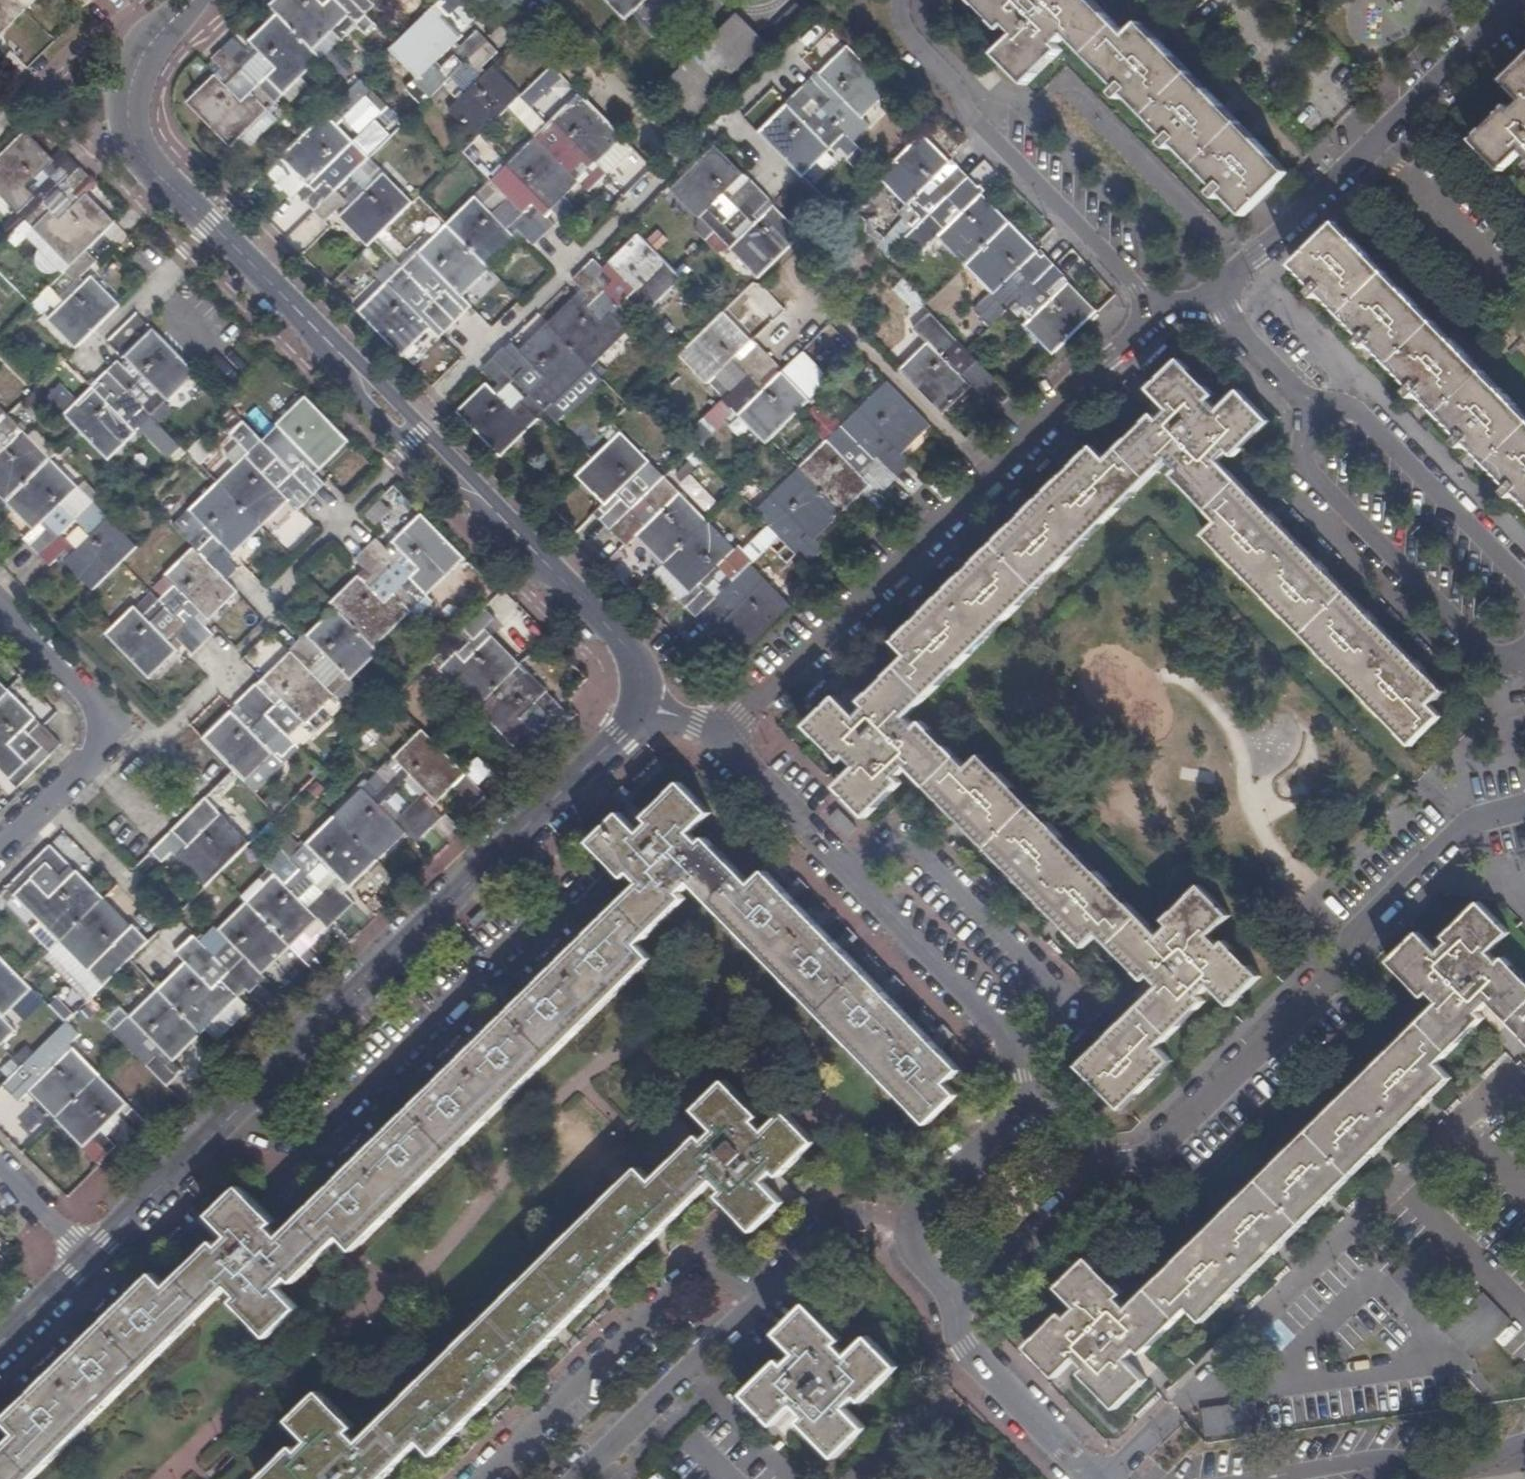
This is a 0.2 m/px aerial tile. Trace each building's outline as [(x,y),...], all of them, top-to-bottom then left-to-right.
[(35,0),(0,0),(0,35),(35,0)] [(271,6),(279,15),(251,42),(258,49),(251,55),(236,39),(214,60),(230,76),(224,82),(218,76),(189,104),(233,148),(323,59),(315,51),(367,0),(278,0),(271,6)] [(628,21),(650,0),(608,0),(628,21)] [(1028,86),(1064,51),(1059,46),(1068,38),(1088,58),(1098,68),(1109,80),(1118,88),(1120,90),(1115,95),(1121,101),(1126,96),(1168,139),(1164,144),(1170,149),(1174,145),(1178,149),(1186,157),(1207,179),(1215,188),(1218,190),(1213,194),(1219,200),(1223,195),(1244,217),(1289,173),(1256,139),(1228,111),(1157,39),(1142,24),(1128,37),(1117,26),(1094,2),(1091,0),(974,0),(1004,32),(1009,27),(1019,36),(999,56),(1028,86)] [(434,76),(425,85),(480,139),(523,96),(495,67),(489,73),(484,68),(500,52),(480,32),(464,48),(458,43),(464,36),(437,8),(392,52),(420,80),(429,71),(434,76)] [(767,43),(739,16),(662,90),(690,118),(767,43)] [(804,178),(833,150),(863,120),(892,92),(849,48),(761,134),(804,178)] [(1505,82),(1524,102),(1524,63),(1505,82)] [(389,285),(361,312),(404,356),(433,329),(427,323),(432,318),(447,334),(469,312),(453,297),(457,292),(463,298),(522,242),(516,236),(521,230),(536,246),(558,225),(542,209),(547,205),(553,211),(581,182),(591,192),(603,182),(586,166),(591,161),(597,167),(626,139),(582,95),(553,123),(559,129),(554,135),(547,128),(509,166),(516,173),(509,179),(503,172),(420,254),(429,264),(398,294),(389,285)] [(1515,113),(1509,107),(1474,141),(1505,173),(1524,153),(1524,103),(1515,113)] [(348,211),(342,218),(370,247),(415,202),(387,173),(376,183),(347,153),(357,143),(329,115),(284,158),(311,187),(318,180),(323,186),(306,202),(326,222),(343,206),(348,211)] [(863,120),(833,150),(844,152),(865,133),(863,120)] [(49,321),(77,350),(122,306),(95,277),(88,284),(83,279),(100,263),(89,252),(118,224),(89,194),(86,197),(80,192),(94,179),(66,151),(55,161),(28,133),(0,161),(0,194),(73,268),(67,273),(82,290),(68,304),(52,287),(43,297),(59,312),(49,321)] [(934,246),(941,239),(1055,355),(1099,312),(1070,283),(1056,298),(1051,293),(1068,277),(1047,256),(1043,259),(1038,254),(1040,252),(985,195),(983,197),(978,192),(981,190),(926,134),(881,178),(909,207),(902,214),(934,246)] [(732,248),(732,250),(760,279),(804,235),(776,206),(761,221),(756,216),(772,200),(752,179),(735,195),(731,191),(746,176),(718,147),(673,190),(700,219),(702,218),(732,248)] [(1338,222),(1294,266),(1305,278),(1315,287),(1317,289),(1312,294),(1318,299),(1322,295),(1355,327),(1363,336),(1366,339),(1361,344),(1367,349),(1371,345),(1414,389),(1410,393),(1415,399),(1420,395),(1424,399),(1432,407),(1463,439),(1458,443),(1464,449),(1469,445),(1473,448),(1481,457),(1501,477),(1510,486),(1511,488),(1507,492),(1513,499),(1518,494),(1524,501),(1524,412),(1338,222)] [(488,385),(459,413),(502,457),(684,279),(641,236),(611,264),(617,270),(612,275),(596,260),(576,281),(590,297),(583,304),(577,297),(521,352),(527,358),(521,364),(506,349),(485,370),(500,385),(494,391),(488,385)] [(368,250),(363,261),(382,270),(387,259),(368,250)] [(917,311),(927,300),(904,278),(893,289),(917,311)] [(726,313),(681,357),(768,444),(812,401),(784,372),(768,386),(764,382),(780,366),(759,345),(743,361),(739,356),(754,341),(726,313)] [(942,353),(948,359),(962,344),(946,328),(935,339),(946,349),(942,353)] [(155,330),(126,359),(131,362),(125,367),(120,362),(99,382),(116,399),(109,404),(95,389),(66,417),(109,461),(198,375),(155,330)] [(962,374),(948,359),(942,353),(931,342),(902,370),(944,415),(974,386),(968,380),(962,374)] [(977,359),(962,374),(968,380),(972,377),(987,391),(998,381),(977,359)] [(1096,447),(1083,461),(1067,477),(1028,515),(1010,532),(985,556),(967,574),(928,612),(918,622),(898,642),(896,643),(910,657),(898,668),(864,701),(862,703),(868,708),(859,717),(839,697),(808,728),(844,765),(849,759),(859,769),(838,788),(868,819),(906,783),(901,778),(909,770),(952,813),(968,830),(1007,869),(1024,886),(1056,918),(1067,929),(1087,949),(1101,935),(1113,947),(1146,981),(1146,982),(1152,977),(1162,987),(1142,1007),(1117,1030),(1101,1047),(1080,1067),(1123,1111),(1174,1061),(1161,1048),(1208,1002),(1202,997),(1212,987),(1232,1007),(1263,977),(1228,941),(1222,947),(1213,937),(1233,917),(1203,886),(1167,922),(1171,927),(1163,936),(1144,918),(1132,905),(984,756),(971,769),(925,722),(919,727),(911,719),(929,700),(942,687),(1172,463),(1180,471),(1174,477),(1210,513),(1220,524),(1208,537),(1432,767),(1463,737),(1434,706),(1448,693),(1433,678),(1417,662),(1379,622),(1363,606),(1337,580),(1321,562),(1282,523),(1263,505),(1253,494),(1242,482),(1222,462),(1231,453),(1236,459),(1272,422),(1242,391),(1221,411),(1213,402),(1218,396),(1182,360),(1150,391),(1170,411),(1161,420),(1156,415),(1155,416),(1109,460),(1096,447)] [(48,400),(66,411),(77,395),(59,383),(48,400)] [(816,541),(872,485),(866,478),(870,474),(886,491),(908,470),(892,454),(896,450),(903,456),(933,427),(889,383),(859,412),(868,421),(848,440),(840,432),(773,497),(782,506),(766,521),(774,529),(783,520),(799,536),(789,545),(810,566),(821,555),(806,539),(810,535),(816,541)] [(135,607),(107,635),(152,680),(179,652),(173,646),(175,645),(178,641),(195,658),(215,636),(206,626),(209,623),(240,594),(228,582),(240,571),(224,555),(227,552),(228,550),(234,557),(292,502),(285,496),(288,493),(290,491),(306,507),(328,485),(312,469),(315,466),(317,465),(323,471),(352,442),(308,398),(268,436),(262,430),(256,436),(272,452),(257,467),(248,457),(191,512),(189,510),(178,521),(190,532),(184,537),(195,549),(154,588),(164,598),(145,617),(135,607)] [(817,402),(804,417),(827,437),(841,422),(817,402)] [(67,563),(95,592),(139,549),(88,496),(79,506),(71,498),(80,489),(0,407),(0,496),(36,532),(42,526),(47,530),(30,546),(51,568),(68,552),(73,557),(67,563)] [(730,619),(723,625),(751,653),(795,609),(767,580),(757,589),(727,559),(738,550),(623,434),(579,477),(607,506),(598,515),(627,546),(637,536),(693,593),(699,587),(703,592),(687,607),(708,629),(724,613),(730,619)] [(234,464),(204,436),(189,452),(219,479),(234,464)] [(695,451),(675,469),(693,489),(713,470),(695,451)] [(705,488),(694,499),(708,513),(719,502),(705,488)] [(235,711),(205,739),(248,784),(277,755),(253,730),(269,715),(291,739),(309,722),(310,723),(337,696),(336,695),(352,680),(353,681),(381,653),(377,649),(414,613),(419,618),(434,602),(429,597),(467,559),(423,514),(391,545),(388,548),(380,540),(357,561),(367,570),(362,575),(332,605),(336,609),(309,637),(324,651),(321,654),(318,657),(302,640),(291,651),(293,653),(264,681),(262,680),(237,705),(253,721),(248,725),(235,711)] [(531,763),(575,719),(494,636),(487,642),(481,635),(498,620),(488,609),(466,631),(482,648),(467,662),(451,646),(433,664),(531,763)] [(12,781),(30,764),(11,745),(39,719),(0,680),(0,769),(12,781)] [(163,1050),(147,1065),(168,1087),(180,1076),(164,1060),(169,1056),(175,1063),(248,990),(252,995),(264,984),(248,968),(252,963),(265,974),(320,920),(318,917),(323,912),(335,925),(356,904),(339,888),(345,882),(351,889),(408,834),(418,844),(444,818),(427,801),(433,796),(440,803),(467,776),(424,730),(395,758),(405,768),(390,783),(379,772),(363,787),(364,789),(307,844),(313,850),(308,855),(302,848),(292,858),(303,869),(286,884),(277,875),(220,930),(223,934),(208,948),(196,936),(195,937),(185,946),(190,952),(182,958),(187,963),(132,1018),(141,1027),(124,1042),(132,1050),(148,1035),(163,1050)] [(157,1273),(143,1286),(125,1304),(93,1335),(86,1342),(55,1372),(42,1385),(37,1391),(7,1420),(20,1434),(0,1454),(0,1478),(37,1478),(231,1287),(241,1297),(236,1302),(271,1339),(302,1309),(282,1288),(292,1279),(296,1284),(344,1238),(357,1251),(655,958),(642,945),(688,899),(683,894),(693,884),(930,1127),(960,1096),(949,1084),(962,1071),(943,1051),(942,1050),(933,1041),(896,1003),(878,984),(860,965),(837,942),(797,902),(780,884),(767,871),(753,884),(708,838),(702,843),(694,833),(714,814),(683,783),(648,816),(647,818),(652,823),(642,833),(623,814),(593,844),(627,879),(632,874),(642,885),(623,903),(612,914),(597,928),(591,933),(581,944),(546,978),(542,982),(524,999),(499,1024),(482,1041),(447,1075),(443,1080),(426,1096),(400,1122),(383,1138),(351,1170),(344,1177),(334,1187),(313,1207),(283,1237),(273,1227),(279,1222),(277,1221),(243,1186),(212,1216),(232,1237),(227,1241),(222,1246),(217,1240),(215,1242),(170,1287),(157,1273)] [(190,847),(174,831),(153,852),(163,863),(180,847),(185,852),(179,858),(206,887),(251,844),(222,815),(213,824),(208,819),(218,810),(207,799),(190,817),(205,832),(190,847)] [(257,867),(278,843),(264,830),(242,854),(257,867)] [(52,845),(9,888),(89,970),(90,970),(106,986),(114,977),(99,962),(114,947),(129,963),(151,942),(141,931),(138,934),(132,929),(134,926),(79,870),(73,876),(68,872),(73,866),(52,845)] [(1507,959),(1501,964),(1492,954),(1513,934),(1482,903),(1446,939),(1451,944),(1441,954),(1421,933),(1390,964),(1425,1000),(1431,994),(1441,1005),(1422,1024),(1410,1035),(1130,1310),(1120,1299),(1126,1294),(1091,1259),(1060,1289),(1080,1309),(1069,1319),(1064,1314),(1028,1349),(1057,1379),(1078,1359),(1085,1366),(1088,1369),(1083,1374),(1118,1410),(1149,1380),(1130,1361),(1139,1351),(1144,1356),(1145,1355),(1192,1310),(1205,1324),(1217,1312),(1236,1293),(1267,1263),(1285,1245),(1325,1206),(1343,1189),(1368,1163),(1385,1146),(1425,1108),(1442,1090),(1454,1079),(1441,1065),(1454,1053),(1486,1021),(1488,1019),(1482,1013),(1492,1004),(1511,1023),(1524,1038),(1524,977),(1507,959)] [(6,1018),(36,988),(0,952),(0,1011),(6,1018)] [(146,1141),(157,1131),(75,1047),(65,1057),(50,1041),(41,1050),(56,1066),(41,1080),(26,1064),(3,1086),(14,1097),(32,1079),(37,1084),(30,1092),(100,1165),(118,1146),(103,1131),(120,1115),(146,1141)] [(599,1297),(616,1281),(656,1243),(672,1226),(717,1182),(726,1193),(721,1197),(756,1232),(786,1202),(767,1182),(776,1173),(781,1178),(782,1177),(817,1143),(787,1113),(767,1132),(757,1122),(762,1118),(728,1081),(697,1111),(717,1131),(707,1141),(701,1136),(655,1181),(642,1168),(362,1442),(353,1433),(357,1428),(322,1392),(292,1421),(311,1441),(301,1451),(296,1447),(263,1478),(386,1478),(423,1443),(437,1457),(451,1443),(467,1427),(499,1395),(517,1379),(556,1340),(573,1323),(599,1297)] [(859,1399),(864,1404),(900,1367),(870,1336),(850,1356),(840,1346),(845,1341),(809,1304),(778,1335),(797,1354),(786,1365),(782,1360),(746,1395),(777,1427),(796,1408),(806,1417),(801,1423),(804,1425),(837,1459),(868,1428),(849,1409),(854,1404),(859,1399)] [(1242,1402),(1246,1429),(1259,1427),(1255,1400),(1252,1401),(1242,1402)] [(1228,1404),(1232,1431),(1246,1429),(1242,1402),(1228,1404)] [(1218,1433),(1232,1431),(1228,1404),(1214,1406),(1218,1433)] [(1205,1435),(1218,1433),(1214,1406),(1201,1407),(1205,1435)]
